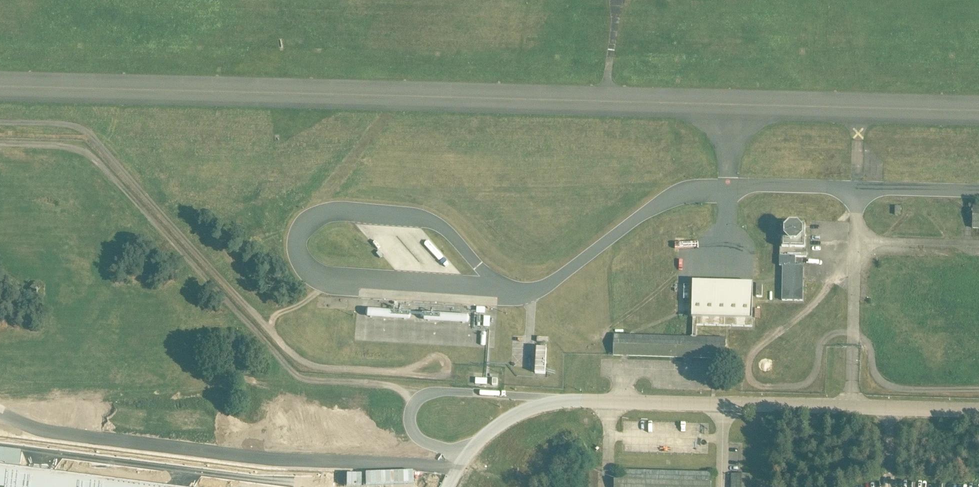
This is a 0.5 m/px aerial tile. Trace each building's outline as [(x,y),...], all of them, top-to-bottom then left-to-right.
[(977,206),(977,204),(975,202),(972,202),(970,204),(969,207),(971,209),(973,209),(973,210),(972,210),(972,213),(973,213),(972,228),(978,228),(978,206),(977,206)] [(783,225),(782,225),(782,226),(780,226),(780,267),(783,267),(782,301),(803,302),(803,267),(795,267),(795,258),(806,258),(807,236),(805,236),(805,226),(786,225),(786,220),(783,220),(783,225)] [(753,284),(693,282),(692,327),(693,327),(693,338),(697,338),(697,327),(752,328),(753,288),(753,284)] [(366,310),(366,318),(409,321),(409,313),(401,312),(366,310)] [(425,314),(425,322),(468,324),(468,316),(433,314),(425,314)] [(692,338),(649,337),(631,336),(631,337),(615,336),(614,356),(683,358),(717,359),(726,359),(726,339),(710,339),(710,338),(697,338),(693,338),(692,338)] [(547,349),(537,349),(535,374),(545,374),(546,365),(547,349)] [(581,471),(581,486),(597,486),(598,472),(581,471)] [(619,472),(619,482),(615,482),(615,486),(711,486),(711,474),(619,472)] [(0,474),(0,486),(104,486),(0,474)] [(732,475),(732,486),(752,486),(752,476),(732,475)]
